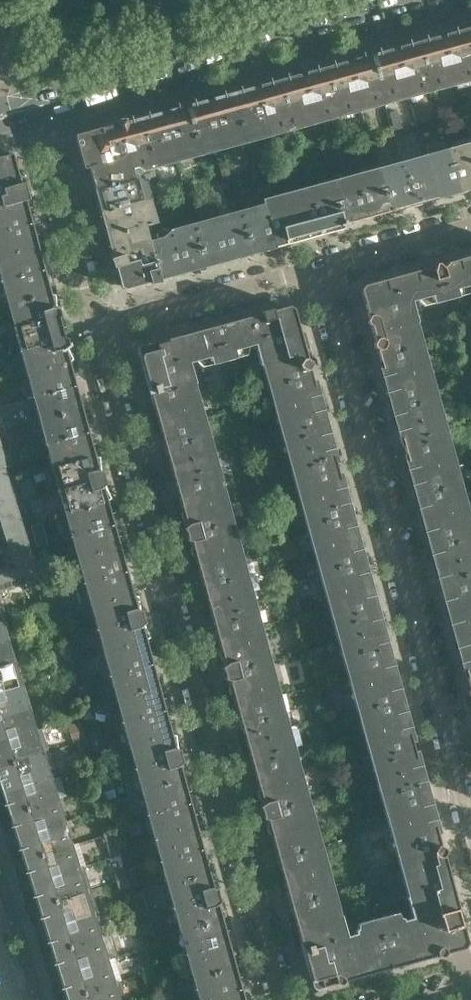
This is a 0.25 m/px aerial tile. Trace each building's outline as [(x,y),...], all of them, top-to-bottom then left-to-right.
[(56,0),(40,0),(43,10),(58,5),(56,0)] [(465,30),(442,37),(454,81),(470,76),(470,53),(465,30)] [(454,81),(442,37),(418,43),(431,87),(454,81)] [(431,87),(418,43),(395,49),(408,94),(431,87)] [(408,94),(395,49),(372,56),(384,100),(408,94)] [(384,100),(372,56),(349,62),(361,106),(384,100)] [(361,106),(349,62),(326,68),(338,113),(361,106)] [(338,113),(326,68),(303,75),(315,119),(338,113)] [(315,119),(303,75),(280,81),(292,125),(315,119)] [(292,125),(280,81),(256,87),(269,132),(292,125)] [(269,132),(256,87),(233,94),(246,138),(269,132)] [(246,138),(233,94),(210,100),(222,144),(246,138)] [(222,144),(210,100),(187,106),(199,151),(222,144)] [(199,151),(187,106),(164,113),(176,157),(199,151)] [(176,157),(164,113),(141,119),(153,163),(176,157)] [(451,129),(447,118),(440,120),(443,132),(451,129)] [(153,163),(141,119),(127,123),(126,120),(124,120),(121,120),(119,122),(117,122),(117,124),(125,153),(128,165),(133,169),(153,163)] [(417,127),(415,120),(404,123),(406,129),(417,127)] [(125,153),(117,124),(76,135),(75,137),(81,160),(108,153),(110,157),(125,153)] [(393,133),(391,124),(368,131),(370,139),(393,133)] [(347,146),(345,138),(322,144),(324,152),(339,148),(347,146)] [(372,147),(370,139),(362,142),(364,149),(372,147)] [(362,156),(358,143),(347,146),(350,157),(351,159),(362,156)] [(350,157),(347,146),(339,148),(343,159),(350,157)] [(314,155),(312,148),(299,151),(301,158),(309,156),(314,155)] [(449,154),(460,193),(470,190),(470,148),(449,154)] [(135,178),(133,169),(128,165),(125,153),(110,157),(108,153),(81,160),(84,168),(85,170),(89,169),(95,190),(135,179),(135,178)] [(460,193),(449,154),(426,160),(437,199),(460,193)] [(13,155),(12,155),(0,158),(0,208),(25,201),(26,202),(28,202),(29,200),(25,185),(24,184),(21,185),(13,155)] [(312,168),(309,156),(301,158),(304,170),(312,168)] [(304,170),(301,158),(293,160),(296,172),(304,170)] [(437,199),(426,160),(403,167),(414,205),(437,199)] [(239,175),(237,167),(229,169),(231,177),(239,175)] [(414,205),(403,167),(380,173),(390,212),(414,205)] [(265,180),(262,169),(255,171),(258,182),(265,180)] [(390,212),(380,173),(357,179),(367,218),(390,212)] [(146,201),(139,177),(135,178),(135,179),(95,190),(101,213),(146,201)] [(179,188),(177,179),(159,184),(162,196),(170,194),(174,193),(173,190),(179,188)] [(367,218),(357,179),(333,186),(344,224),(367,218)] [(344,224),(333,186),(310,192),(321,231),(344,224)] [(321,231),(310,192),(287,198),(298,237),(321,231)] [(173,206),(170,194),(162,196),(165,208),(173,206)] [(165,208),(162,196),(154,199),(157,210),(165,208)] [(298,237),(287,198),(263,205),(265,209),(276,248),(288,245),(286,240),(298,237)] [(26,202),(25,201),(0,208),(0,233),(32,224),(26,202)] [(152,225),(146,201),(101,213),(107,236),(146,226),(152,225)] [(265,209),(242,216),(252,254),(276,248),(265,209)] [(252,254),(242,216),(219,222),(229,261),(252,254)] [(229,261),(219,222),(196,228),(206,267),(229,261)] [(38,247),(32,224),(0,233),(0,258),(38,247)] [(150,253),(147,242),(150,241),(146,226),(107,236),(116,268),(138,262),(137,257),(150,253)] [(206,267),(196,228),(172,235),(183,273),(206,267)] [(183,273),(172,235),(150,241),(147,242),(150,253),(158,280),(183,273)] [(38,247),(0,258),(0,260),(6,281),(44,270),(38,247)] [(158,280),(150,253),(137,257),(138,262),(116,268),(120,283),(129,288),(158,280)] [(465,258),(410,273),(417,300),(433,296),(435,304),(459,297),(457,289),(470,285),(470,281),(465,258)] [(51,294),(44,270),(6,281),(12,304),(51,294)] [(418,322),(412,302),(417,300),(410,273),(364,286),(361,291),(373,334),(412,323),(412,324),(418,322)] [(57,317),(51,294),(12,304),(18,327),(57,317)] [(305,352),(294,309),(289,307),(244,319),(251,346),(256,344),(258,352),(264,351),(267,363),(305,352)] [(63,340),(57,317),(18,327),(25,350),(63,340)] [(251,346),(244,319),(187,334),(194,361),(211,357),(213,364),(237,358),(235,350),(251,346)] [(418,346),(412,324),(412,323),(373,334),(379,357),(418,346)] [(192,370),(190,362),(194,361),(187,334),(147,345),(140,357),(151,394),(189,384),(186,372),(192,370)] [(70,363),(63,340),(25,350),(31,374),(70,363)] [(456,486),(437,416),(418,346),(379,357),(417,496),(456,486)] [(312,375),(305,352),(267,363),(273,386),(312,375)] [(76,386),(70,363),(31,374),(37,397),(76,386)] [(363,561),(312,375),(273,386),(324,571),(363,561)] [(202,430),(196,407),(189,384),(151,394),(163,441),(202,430)] [(82,409),(76,386),(37,397),(44,420),(82,409)] [(8,405),(0,407),(0,412),(5,430),(15,428),(8,405)] [(89,432),(82,409),(44,420),(50,443),(89,432)] [(6,563),(0,565),(0,591),(46,576),(37,546),(29,523),(15,477),(12,466),(15,465),(12,454),(5,430),(0,412),(0,544),(6,563)] [(21,451),(15,428),(5,430),(12,454),(21,451)] [(208,453),(202,430),(163,441),(170,464),(208,453)] [(95,456),(89,432),(50,443),(56,466),(95,456)] [(254,466),(247,443),(239,445),(245,468),(254,466)] [(28,474),(21,451),(12,454),(15,465),(12,466),(15,477),(28,474)] [(221,500),(215,477),(208,453),(170,464),(183,510),(221,500)] [(102,479),(95,456),(56,466),(63,489),(102,479)] [(260,489),(254,466),(245,468),(252,491),(260,489)] [(108,502),(102,479),(63,489),(69,513),(108,502)] [(469,532),(462,509),(456,486),(417,496),(430,542),(469,532)] [(227,523),(221,500),(183,510),(189,534),(227,523)] [(114,525),(108,502),(69,513),(76,536),(114,525)] [(46,544),(40,521),(29,523),(37,546),(46,544)] [(266,662),(247,593),(227,523),(189,534),(227,673),(266,662)] [(121,548),(114,525),(76,536),(82,559),(121,548)] [(469,532),(430,542),(456,635),(470,631),(470,540),(469,532)] [(127,571),(121,548),(82,559),(88,582),(127,571)] [(401,700),(363,561),(324,571),(362,710),(401,700)] [(133,594),(127,571),(88,582),(95,605),(133,594)] [(52,600),(50,593),(49,591),(39,594),(42,603),(52,600)] [(140,618),(133,594),(95,605),(101,628),(140,618)] [(54,609),(52,600),(42,603),(44,612),(54,609)] [(146,641),(140,618),(101,628),(107,651),(146,641)] [(456,635),(468,682),(470,681),(470,631),(456,635)] [(64,646),(62,639),(62,637),(52,640),(54,649),(64,646)] [(3,640),(0,641),(0,666),(10,663),(3,640)] [(152,664),(146,641),(107,651),(114,675),(152,664)] [(67,655),(64,646),(54,649),(57,658),(67,655)] [(311,675),(305,652),(293,655),(299,678),(311,675)] [(81,675),(77,660),(69,662),(73,677),(81,675)] [(304,801),(285,732),(266,662),(227,673),(265,812),(304,801)] [(10,663),(0,666),(0,691),(17,686),(10,663)] [(159,687),(152,664),(114,675),(120,698),(159,687)] [(77,693),(76,689),(75,684),(65,686),(67,695),(77,693)] [(17,686),(0,691),(0,716),(24,709),(17,686)] [(90,706),(84,686),(76,689),(77,693),(80,702),(81,708),(90,706)] [(165,710),(159,687),(120,698),(126,721),(165,710)] [(80,702),(77,693),(67,695),(70,704),(80,702)] [(439,839),(401,700),(362,710),(401,850),(439,839)] [(24,709),(0,716),(0,741),(32,732),(24,709)] [(96,729),(91,709),(82,711),(83,715),(88,731),(96,729)] [(171,733),(165,710),(126,721),(133,744),(171,733)] [(90,739),(88,731),(83,715),(74,718),(81,741),(90,739)] [(106,750),(101,729),(97,730),(96,729),(88,731),(90,739),(94,755),(103,752),(102,751),(106,750)] [(32,732),(0,741),(0,767),(39,754),(32,732)] [(178,757),(171,733),(133,744),(139,767),(178,757)] [(96,762),(94,755),(90,739),(81,741),(87,764),(96,762)] [(109,775),(103,752),(94,755),(96,762),(100,776),(100,778),(109,775)] [(39,754),(0,767),(0,785),(2,791),(46,777),(39,754)] [(184,780),(178,757),(139,767),(145,790),(184,780)] [(102,785),(100,778),(100,776),(90,779),(92,788),(102,785)] [(53,800),(46,777),(2,791),(9,814),(53,800)] [(190,803),(184,780),(145,790),(152,813),(190,803)] [(105,794),(102,785),(92,788),(95,797),(105,794)] [(60,823),(53,800),(9,814),(16,837),(60,823)] [(317,847),(310,824),(304,801),(265,812),(278,858),(317,847)] [(197,826),(190,803),(152,813),(158,837),(197,826)] [(67,846),(60,823),(16,837),(23,860),(67,846)] [(366,834),(362,823),(352,826),(356,837),(366,834)] [(203,849),(197,826),(158,837),(164,860),(203,849)] [(372,857),(366,834),(356,837),(360,852),(362,860),(372,857)] [(360,852),(356,837),(349,839),(353,854),(360,852)] [(452,885),(439,839),(401,850),(413,895),(413,896),(452,885)] [(74,869),(67,846),(23,860),(30,883),(74,869)] [(329,894),(323,871),(317,847),(278,858),(291,904),(329,894)] [(209,872),(203,849),(164,860),(171,883),(209,872)] [(139,885),(134,868),(126,870),(128,878),(130,887),(139,885)] [(82,892),(74,869),(30,883),(38,906),(82,892)] [(128,878),(126,870),(125,869),(115,872),(118,881),(128,878)] [(216,895),(209,872),(171,883),(177,906),(216,895)] [(130,887),(128,878),(118,881),(120,890),(130,887)] [(467,942),(452,885),(413,896),(413,895),(408,897),(413,918),(416,920),(430,916),(441,954),(465,947),(467,942)] [(89,915),(82,892),(38,906),(45,929),(89,915)] [(145,908),(141,893),(133,896),(137,911),(145,908)] [(336,917),(329,894),(291,904),(297,928),(336,917)] [(222,919),(216,895),(177,906),(183,929),(222,919)] [(154,935),(148,914),(139,917),(141,924),(143,933),(144,938),(154,935)] [(96,938),(89,915),(45,929),(52,951),(96,938)] [(141,924),(139,917),(138,915),(128,918),(131,927),(141,924)] [(342,981),(332,943),(346,939),(347,936),(341,915),(336,917),(297,928),(314,988),(342,981)] [(441,954),(430,916),(416,920),(413,918),(404,921),(403,918),(400,917),(379,923),(391,967),(441,954)] [(229,942),(222,919),(183,929),(190,952),(229,942)] [(391,967),(379,923),(358,929),(356,931),(357,934),(347,936),(346,939),(332,943),(342,981),(391,967)] [(143,933),(141,924),(131,927),(133,936),(143,933)] [(103,961),(96,938),(52,951),(59,974),(103,961)] [(235,965),(229,942),(190,952),(196,975),(235,965)] [(110,984),(103,961),(59,974),(66,997),(110,984)] [(241,988),(235,965),(196,975),(202,999),(241,988)] [(110,984),(66,997),(67,999),(115,999),(110,984)] [(241,988),(202,999),(203,999),(245,999),(241,988)]
